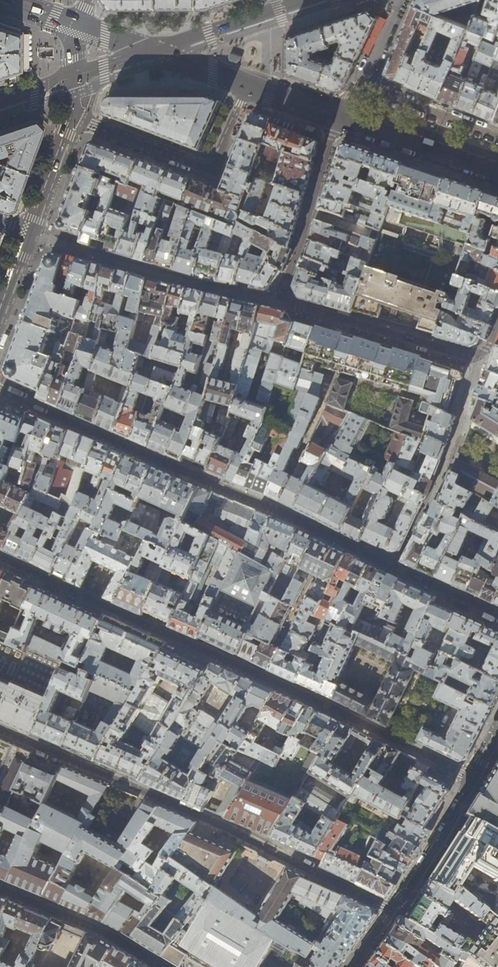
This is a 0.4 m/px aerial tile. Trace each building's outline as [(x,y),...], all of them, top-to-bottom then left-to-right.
[(157,0),(105,0),(110,9),(152,9),(157,8),(157,0)] [(157,8),(177,8),(198,8),(198,0),(157,0),(157,8)] [(208,9),(233,0),(198,0),(198,8),(202,8),(208,9)] [(413,3),(436,14),(468,27),(469,27),(474,14),(480,0),(414,0),(413,3)] [(483,12),(490,15),(490,16),(491,18),(492,18),(491,21),(474,14),(469,27),(485,33),(495,38),(497,30),(497,0),(487,0),(483,12)] [(356,7),(357,11),(370,7),(378,16),(381,12),(372,1),(356,7)] [(407,18),(406,21),(418,26),(419,22),(430,27),(436,14),(413,3),(407,18)] [(337,18),(323,23),(329,43),(340,39),(342,42),(337,52),(356,61),(367,39),(378,16),(370,7),(357,11),(337,18)] [(436,14),(430,27),(407,84),(424,91),(439,97),(468,27),(436,14)] [(405,55),(418,26),(406,21),(393,52),(385,72),(386,74),(391,77),(395,79),(405,55)] [(402,82),(407,84),(430,27),(419,22),(418,26),(405,55),(395,79),(399,80),(402,82)] [(287,72),(320,83),(328,59),(315,55),(316,51),(330,46),(329,43),(323,23),(305,28),(287,35),(287,72)] [(447,101),(456,104),(469,74),(466,73),(464,77),(458,75),(470,47),(466,45),(468,41),(476,44),(471,53),(476,56),(485,33),(469,27),(468,27),(439,97),(447,101)] [(3,77),(19,72),(19,34),(6,31),(0,28),(0,78),(3,77)] [(474,111),(488,76),(483,74),(479,84),(476,83),(476,78),(482,64),(485,62),(492,65),(497,51),(497,45),(497,44),(497,41),(497,39),(495,38),(485,33),(476,56),(469,74),(456,104),(466,109),(474,111)] [(494,119),(497,110),(497,51),(492,65),(488,76),(474,111),(483,116),(494,119)] [(347,80),(356,61),(337,52),(334,59),(331,60),(328,59),(320,83),(323,85),(337,89),(344,86),(347,80)] [(169,140),(199,152),(221,103),(208,98),(149,98),(135,98),(111,98),(105,102),(102,109),(105,116),(120,122),(144,131),(169,140)] [(199,152),(207,155),(218,130),(229,105),(226,104),(221,103),(199,152)] [(260,113),(255,116),(260,118),(271,121),(272,118),(260,113)] [(246,128),(241,140),(261,148),(263,144),(270,123),(271,121),(260,118),(255,116),(250,117),(246,128)] [(35,147),(42,129),(38,125),(34,120),(1,131),(0,131),(0,156),(6,152),(7,155),(9,156),(6,160),(0,157),(0,165),(25,175),(34,149),(35,147)] [(316,159),(320,144),(306,139),(280,128),(270,123),(263,144),(269,146),(290,154),(291,151),(285,149),(287,146),(297,150),(295,156),(314,164),(316,159)] [(236,153),(231,166),(257,176),(262,166),(264,159),(269,146),(263,144),(261,148),(241,140),(236,153)] [(86,154),(81,168),(104,177),(114,180),(119,182),(129,187),(131,182),(130,181),(139,160),(136,159),(96,143),(89,146),(86,154)] [(351,143),(350,146),(371,153),(372,150),(351,143)] [(340,150),(338,159),(352,164),(353,162),(364,167),(368,168),(371,169),(374,170),(399,180),(404,165),(377,156),(371,153),(350,146),(348,145),(341,149),(340,150)] [(310,180),(314,164),(295,156),(290,154),(269,146),(264,159),(279,164),(280,162),(282,163),(277,181),(272,180),(275,171),(262,166),(257,176),(256,179),(273,185),(279,187),(282,188),(283,187),(305,195),(310,180)] [(353,162),(352,164),(338,159),(329,185),(324,200),(342,205),(343,203),(355,207),(357,207),(386,217),(390,207),(399,180),(374,170),(369,184),(359,181),(364,167),(353,162)] [(153,165),(139,160),(130,181),(131,182),(129,187),(139,191),(164,201),(167,196),(179,201),(177,205),(180,207),(192,180),(153,165)] [(25,175),(0,165),(0,212),(5,214),(12,211),(20,189),(25,175)] [(390,207),(431,221),(446,178),(425,172),(404,165),(399,180),(390,207)] [(225,179),(221,191),(220,191),(243,201),(248,202),(256,179),(257,176),(231,166),(225,179)] [(71,234),(84,237),(90,217),(98,196),(104,177),(81,168),(70,197),(60,225),(63,231),(71,234)] [(84,245),(91,247),(93,239),(99,241),(117,187),(112,186),(114,180),(104,177),(98,196),(105,199),(98,219),(90,217),(84,237),(81,244),(84,245)] [(471,234),(478,213),(486,192),(466,185),(446,178),(431,221),(471,234)] [(247,213),(256,217),(263,198),(267,200),(273,185),(256,179),(248,202),(245,212),(247,213)] [(217,189),(192,180),(180,207),(193,212),(210,219),(225,225),(227,220),(227,218),(227,216),(228,214),(230,213),(233,212),(235,213),(238,214),(243,201),(220,191),(221,191),(217,189)] [(117,187),(99,241),(97,249),(108,252),(118,255),(126,229),(129,220),(139,191),(129,187),(119,182),(117,187)] [(299,217),(305,195),(283,187),(282,188),(279,187),(267,222),(274,226),(294,235),(299,217)] [(133,260),(135,260),(144,234),(139,232),(141,224),(140,224),(143,214),(159,220),(165,201),(164,201),(139,191),(129,220),(135,222),(132,231),(126,229),(118,255),(133,260)] [(486,192),(478,213),(471,234),(470,238),(472,239),(472,242),(474,244),(475,244),(474,247),(487,252),(489,246),(491,241),(484,239),(482,234),(487,216),(493,218),(493,220),(494,222),(495,223),(497,223),(497,196),(486,192)] [(317,210),(320,211),(343,217),(343,218),(381,232),(386,217),(357,207),(355,207),(343,203),(342,205),(324,200),(320,199),(320,201),(317,210)] [(153,266),(154,266),(165,232),(162,231),(163,222),(168,224),(175,204),(165,201),(159,220),(152,239),(144,263),(153,266)] [(166,229),(165,232),(154,266),(171,271),(173,272),(193,212),(180,207),(177,205),(175,204),(168,224),(166,229)] [(415,317),(418,318),(422,319),(419,330),(436,335),(439,327),(441,322),(446,308),(456,277),(467,245),(470,238),(471,234),(431,221),(390,207),(386,217),(381,232),(379,235),(378,239),(366,235),(365,238),(376,242),(373,252),(369,265),(363,281),(352,311),(358,312),(365,314),(378,318),(383,305),(391,308),(395,309),(415,317)] [(183,275),(195,278),(199,262),(197,260),(198,256),(197,255),(197,253),(200,245),(195,244),(192,252),(188,251),(196,230),(205,233),(210,219),(193,212),(173,272),(183,275)] [(293,237),(294,235),(274,226),(271,231),(260,226),(257,227),(243,220),(247,213),(245,212),(244,212),(239,223),(251,231),(254,229),(267,234),(267,238),(276,242),(290,249),(293,237)] [(143,263),(144,263),(152,239),(159,220),(143,214),(140,224),(141,224),(147,226),(144,234),(135,260),(143,263)] [(199,262),(195,278),(202,280),(217,284),(217,283),(236,229),(225,225),(210,219),(205,233),(204,234),(200,244),(200,245),(197,253),(197,255),(198,256),(197,260),(199,262)] [(312,232),(312,233),(330,239),(331,237),(348,243),(356,246),(358,239),(343,233),(343,235),(333,231),(334,227),(333,227),(316,222),(315,221),(314,223),(312,232)] [(236,229),(217,283),(228,285),(237,286),(238,281),(241,271),(248,256),(252,248),(259,234),(251,231),(239,223),(238,224),(237,225),(236,229)] [(495,228),(491,241),(489,246),(497,250),(497,229),(495,228)] [(312,235),(309,242),(341,254),(344,255),(348,243),(331,237),(330,239),(312,233),(312,235)] [(251,285),(253,285),(260,273),(266,262),(270,255),(272,249),(276,242),(267,238),(259,234),(252,248),(263,254),(260,259),(248,256),(241,271),(238,281),(251,285)] [(360,247),(362,249),(373,252),(376,242),(365,238),(363,237),(360,247)] [(91,247),(97,249),(99,241),(93,239),(91,247)] [(306,250),(303,258),(339,273),(363,281),(369,265),(355,259),(354,259),(349,273),(346,273),(349,263),(339,260),(341,254),(309,242),(308,241),(306,250)] [(292,250),(290,249),(276,242),(272,249),(277,252),(277,253),(276,253),(275,253),(275,254),(273,254),(271,256),(270,255),(266,262),(281,271),(283,272),(287,261),(292,250)] [(481,264),(485,256),(487,253),(487,252),(474,247),(467,245),(456,277),(497,292),(497,271),(481,264)] [(489,246),(487,252),(487,253),(490,254),(489,256),(492,257),(491,259),(485,256),(481,264),(497,271),(497,250),(489,246)] [(356,255),(355,259),(369,265),(373,252),(362,249),(360,257),(359,257),(358,255),(356,255)] [(69,291),(79,259),(67,255),(65,255),(65,258),(57,287),(69,291)] [(30,307),(25,321),(52,332),(54,333),(56,326),(57,322),(54,321),(57,313),(76,320),(81,302),(68,298),(69,292),(69,291),(57,287),(65,258),(58,256),(47,261),(30,307)] [(298,268),(300,269),(317,276),(326,280),(334,284),(339,273),(303,258),(302,260),(298,268)] [(81,260),(79,259),(69,291),(69,292),(68,298),(81,302),(93,263),(81,260)] [(280,273),(281,271),(266,262),(260,273),(253,285),(251,289),(267,292),(280,273)] [(103,266),(93,263),(81,302),(76,320),(71,333),(72,333),(86,338),(87,333),(91,322),(98,296),(105,267),(103,266)] [(107,268),(105,267),(98,296),(91,322),(99,324),(97,329),(96,327),(95,327),(93,335),(94,337),(95,337),(94,341),(89,339),(90,334),(87,333),(86,338),(86,339),(81,352),(96,356),(101,331),(102,329),(103,324),(106,315),(108,305),(113,290),(118,271),(107,268)] [(324,306),(326,306),(334,284),(326,280),(324,285),(315,282),(317,276),(300,269),(296,283),(294,288),(297,293),(299,298),(323,305),(324,306)] [(118,270),(118,271),(113,290),(117,291),(112,306),(108,305),(106,315),(113,316),(120,318),(121,316),(125,302),(132,274),(120,271),(118,270)] [(334,284),(326,306),(328,307),(351,313),(352,311),(363,281),(339,273),(334,284)] [(134,275),(132,274),(125,302),(130,304),(128,311),(126,318),(121,316),(120,318),(118,329),(133,333),(140,311),(147,279),(134,275)] [(496,307),(497,308),(497,292),(456,277),(446,308),(455,312),(462,315),(477,321),(489,326),(490,323),(496,307)] [(158,281),(147,279),(140,311),(133,333),(134,333),(129,350),(146,357),(152,359),(156,346),(164,323),(168,306),(174,285),(166,283),(158,281)] [(175,327),(179,318),(180,313),(188,289),(174,285),(168,306),(164,323),(175,327)] [(197,291),(188,289),(180,313),(192,316),(187,332),(189,336),(177,332),(180,328),(175,327),(164,323),(156,346),(186,356),(193,332),(198,318),(199,314),(206,293),(197,291)] [(207,293),(206,293),(199,314),(204,315),(202,320),(198,318),(193,332),(203,336),(210,316),(218,318),(224,297),(209,294),(207,293)] [(204,405),(184,456),(197,463),(199,464),(209,468),(231,419),(230,418),(250,347),(257,323),(260,306),(247,303),(246,303),(224,297),(218,318),(213,342),(207,339),(201,362),(215,366),(204,405)] [(276,309),(260,306),(257,323),(250,347),(263,351),(273,355),(284,358),(295,323),(293,323),(291,322),(288,314),(287,313),(276,309)] [(492,327),(489,326),(477,321),(462,315),(459,324),(453,317),(455,312),(446,308),(441,322),(445,324),(478,337),(486,340),(487,338),(492,327)] [(108,333),(101,331),(96,356),(96,357),(95,359),(123,371),(129,350),(134,333),(133,333),(118,329),(120,318),(113,316),(106,315),(103,324),(102,329),(116,333),(114,342),(117,343),(115,351),(112,350),(109,342),(106,341),(108,333)] [(39,392),(41,393),(50,372),(54,359),(44,356),(52,332),(25,321),(22,328),(19,337),(7,368),(12,380),(39,392)] [(311,328),(295,323),(284,358),(276,384),(292,389),(296,390),(303,365),(300,364),(297,363),(301,352),(304,353),(307,354),(307,353),(315,329),(311,328)] [(473,346),(476,344),(478,337),(445,324),(445,326),(445,327),(446,328),(445,330),(439,327),(436,335),(436,337),(447,340),(470,347),(473,346)] [(275,500),(280,503),(292,477),(288,475),(284,473),(295,448),(298,449),(303,437),(303,438),(320,399),(316,398),(320,374),(316,373),(318,367),(333,372),(428,399),(428,401),(427,404),(423,403),(420,416),(430,418),(433,406),(448,414),(450,407),(457,384),(460,383),(461,382),(462,380),(461,378),(459,376),(455,375),(446,371),(436,367),(417,361),(337,336),(323,331),(315,329),(307,353),(307,354),(303,365),(296,390),(299,392),(309,396),(288,444),(266,496),(275,500)] [(158,452),(168,456),(178,430),(185,416),(185,415),(194,393),(192,392),(201,362),(207,339),(207,337),(203,336),(193,332),(186,356),(187,356),(183,368),(180,374),(173,389),(162,415),(166,416),(167,414),(172,416),(174,412),(176,413),(171,425),(160,421),(149,448),(158,452)] [(64,360),(76,365),(81,352),(86,339),(86,338),(72,333),(72,336),(71,340),(69,348),(60,344),(56,355),(65,358),(64,360)] [(495,345),(488,363),(485,370),(497,375),(497,346),(495,345)] [(152,359),(183,368),(187,356),(186,356),(156,346),(152,359)] [(222,479),(225,480),(238,453),(230,450),(234,442),(230,441),(239,421),(237,420),(237,419),(236,415),(255,422),(252,428),(261,432),(265,418),(276,384),(284,358),(273,355),(258,401),(266,404),(265,407),(260,405),(260,406),(247,401),(263,351),(250,347),(230,418),(231,419),(209,468),(207,473),(222,479)] [(128,439),(132,440),(141,414),(134,412),(140,392),(148,395),(153,382),(173,389),(180,374),(176,373),(175,375),(157,369),(152,381),(138,376),(139,373),(136,372),(138,367),(142,368),(146,357),(129,350),(123,371),(136,375),(115,433),(128,439)] [(61,410),(76,416),(80,402),(85,389),(90,373),(91,373),(95,359),(96,357),(96,356),(81,352),(76,365),(70,378),(59,409),(61,410)] [(46,403),(48,404),(58,377),(54,376),(57,367),(61,369),(63,365),(64,360),(65,358),(56,355),(54,359),(50,372),(41,393),(38,400),(46,403)] [(80,402),(76,416),(87,421),(105,429),(115,433),(136,375),(123,371),(95,359),(91,373),(90,373),(85,389),(80,402)] [(182,462),(184,456),(204,405),(215,366),(201,362),(192,392),(194,393),(185,415),(185,416),(189,418),(184,432),(178,430),(168,456),(179,461),(182,462)] [(50,405),(59,409),(70,378),(66,377),(67,376),(69,371),(67,370),(68,367),(63,365),(61,369),(58,377),(48,404),(50,405)] [(479,385),(497,393),(497,375),(485,370),(479,384),(479,385)] [(331,398),(329,405),(345,412),(348,401),(353,384),(338,379),(335,386),(336,386),(332,399),(331,398)] [(136,442),(149,448),(160,421),(162,415),(173,389),(153,382),(148,395),(157,398),(157,400),(157,402),(159,403),(154,415),(152,415),(151,416),(150,418),(141,414),(132,440),(136,442)] [(481,400),(490,403),(497,406),(497,393),(479,385),(476,392),(474,397),(475,398),(481,400)] [(265,418),(261,432),(234,484),(249,489),(266,496),(288,444),(309,396),(299,392),(284,426),(278,424),(265,418)] [(392,431),(397,433),(409,437),(422,443),(426,431),(409,423),(415,402),(402,398),(392,431)] [(497,410),(497,409),(494,414),(487,410),(490,403),(481,400),(478,406),(473,421),(497,437),(497,410)] [(293,478),(292,477),(280,503),(293,509),(294,510),(307,485),(308,486),(330,447),(326,446),(323,450),(318,446),(330,422),(342,427),(349,414),(345,412),(329,405),(293,478)] [(456,418),(448,414),(433,406),(430,418),(429,422),(451,431),(456,419),(456,418)] [(8,475),(9,475),(9,473),(20,442),(26,419),(2,408),(0,409),(0,492),(8,475)] [(28,412),(26,419),(20,442),(9,473),(23,479),(28,461),(31,452),(42,418),(41,418),(29,413),(28,412)] [(308,486),(307,485),(294,510),(315,520),(342,533),(351,515),(363,489),(372,471),(351,460),(354,454),(371,422),(349,414),(342,427),(338,432),(336,437),(330,447),(308,486)] [(45,419),(42,418),(31,452),(28,461),(42,466),(45,460),(46,456),(57,425),(45,419)] [(450,433),(451,431),(429,422),(426,430),(431,432),(429,437),(446,445),(450,433)] [(50,495),(68,439),(70,430),(59,426),(57,425),(46,456),(45,460),(42,466),(39,475),(36,488),(50,495)] [(233,483),(234,484),(261,432),(252,428),(251,427),(246,438),(250,440),(243,456),(238,453),(225,480),(233,483)] [(95,441),(70,430),(68,439),(50,495),(63,502),(74,507),(81,487),(97,442),(95,441)] [(360,543),(362,539),(409,437),(397,433),(385,460),(390,463),(384,476),(377,472),(379,469),(374,468),(376,463),(354,454),(351,460),(372,471),(363,489),(376,495),(374,499),(370,497),(362,512),(367,515),(364,521),(351,515),(342,533),(344,534),(360,543)] [(362,539),(382,549),(393,554),(395,553),(400,552),(419,512),(426,497),(432,481),(420,476),(417,475),(415,480),(398,472),(401,466),(413,472),(421,453),(425,445),(422,443),(409,437),(362,539)] [(445,448),(446,445),(429,437),(427,444),(425,445),(421,453),(429,456),(420,476),(432,481),(445,448)] [(97,491),(102,478),(113,448),(111,448),(97,442),(81,487),(74,507),(84,510),(89,512),(97,491)] [(122,453),(113,448),(102,478),(107,480),(102,493),(97,491),(89,512),(98,517),(110,489),(116,473),(124,454),(122,453)] [(140,461),(124,454),(116,473),(110,489),(120,493),(122,487),(135,493),(133,499),(139,502),(140,499),(152,466),(140,461)] [(452,473),(461,477),(457,485),(473,494),(485,500),(491,504),(497,494),(497,481),(457,459),(456,464),(452,473)] [(5,551),(13,532),(32,494),(16,487),(17,484),(30,489),(34,474),(39,475),(42,466),(28,461),(23,479),(9,473),(9,475),(8,475),(0,492),(0,510),(2,507),(18,514),(10,526),(8,525),(5,526),(5,529),(0,526),(0,549),(5,551)] [(179,478),(152,466),(140,499),(175,514),(174,518),(168,520),(161,538),(158,536),(158,534),(156,532),(158,530),(161,515),(159,511),(147,506),(147,507),(138,503),(126,531),(148,541),(170,551),(184,522),(189,509),(200,487),(179,478)] [(441,501),(440,503),(446,506),(462,515),(473,494),(457,485),(461,477),(452,473),(441,501)] [(213,492),(200,487),(189,509),(184,522),(210,536),(240,553),(280,575),(284,565),(285,563),(298,529),(273,518),(261,513),(220,495),(215,514),(215,516),(216,517),(234,525),(230,534),(200,518),(212,494),(213,492)] [(13,532),(5,551),(4,552),(15,556),(33,564),(48,532),(63,502),(50,495),(36,488),(35,489),(32,494),(13,532)] [(64,579),(67,580),(67,581),(69,582),(71,583),(96,531),(118,541),(123,530),(126,531),(138,503),(139,502),(133,499),(120,493),(110,489),(98,517),(89,512),(84,510),(53,573),(64,579)] [(491,504),(485,500),(473,521),(497,533),(497,508),(491,504)] [(430,513),(429,516),(440,521),(446,506),(440,503),(436,501),(430,513)] [(48,532),(33,564),(44,570),(52,574),(53,573),(84,510),(74,507),(63,502),(48,532)] [(440,521),(431,541),(418,570),(424,573),(436,579),(453,543),(453,542),(464,516),(462,515),(446,506),(440,521)] [(405,564),(418,570),(431,541),(440,521),(429,516),(421,530),(405,564)] [(453,543),(436,579),(451,585),(467,593),(477,575),(480,576),(483,567),(488,570),(493,573),(494,570),(497,561),(497,533),(473,521),(464,516),(453,542),(453,543)] [(171,551),(144,611),(159,618),(161,619),(171,623),(210,536),(184,522),(170,551),(171,551)] [(270,595),(283,601),(296,574),(300,568),(316,538),(306,533),(298,529),(285,563),(284,565),(280,575),(270,595)] [(105,599),(114,603),(132,571),(148,541),(126,531),(123,530),(118,541),(96,531),(71,583),(79,587),(82,588),(95,562),(118,573),(105,599)] [(198,640),(199,637),(210,610),(216,599),(207,594),(206,594),(206,596),(205,596),(202,602),(203,602),(201,606),(202,607),(198,618),(190,615),(193,608),(192,605),(189,604),(191,599),(195,600),(197,599),(213,564),(220,568),(216,578),(226,582),(240,553),(210,536),(171,623),(169,627),(186,635),(198,640)] [(326,543),(316,538),(300,568),(296,574),(307,580),(310,574),(314,575),(318,577),(315,584),(329,590),(332,584),(347,554),(334,547),(330,545),(326,543)] [(132,571),(114,603),(127,609),(142,616),(144,611),(171,551),(170,551),(148,541),(132,571)] [(230,595),(257,607),(265,592),(270,595),(280,575),(240,553),(226,582),(216,578),(214,578),(207,594),(216,599),(220,590),(230,595)] [(332,584),(329,590),(316,616),(328,622),(336,605),(345,590),(360,560),(359,560),(347,554),(332,584)] [(362,561),(360,560),(345,590),(336,605),(328,622),(340,627),(371,565),(362,561)] [(380,570),(371,565),(340,627),(351,633),(358,618),(366,603),(382,571),(380,570)] [(494,605),(497,597),(497,577),(496,576),(494,570),(493,573),(493,574),(491,578),(488,576),(487,575),(486,574),(488,570),(483,567),(480,576),(477,575),(467,593),(475,596),(492,605),(494,605)] [(1,592),(9,575),(0,570),(0,592),(1,592)] [(382,571),(366,603),(376,608),(377,605),(389,580),(390,580),(391,580),(392,579),(392,578),(392,577),(393,576),(384,571),(382,571)] [(296,574),(283,601),(291,605),(292,606),(305,582),(307,580),(296,574)] [(9,575),(1,592),(0,592),(0,618),(4,620),(7,611),(4,610),(8,603),(6,602),(7,600),(14,604),(13,606),(24,610),(35,586),(18,579),(9,575)] [(397,578),(393,576),(392,577),(392,578),(392,579),(391,580),(390,580),(389,580),(377,605),(382,608),(375,619),(383,618),(401,580),(397,578)] [(423,590),(401,580),(383,618),(398,625),(399,624),(397,623),(406,604),(418,610),(408,630),(413,632),(408,641),(394,634),(396,629),(386,625),(378,642),(408,657),(416,640),(421,630),(434,603),(437,597),(423,590)] [(301,610),(302,611),(316,616),(329,590),(315,584),(305,602),(301,610)] [(80,668),(103,619),(86,611),(52,595),(35,586),(24,610),(20,620),(10,645),(27,652),(30,646),(65,662),(76,666),(80,668)] [(250,630),(248,635),(263,641),(271,645),(271,644),(272,643),(290,607),(291,605),(283,601),(270,595),(265,592),(257,607),(247,628),(250,630)] [(437,650),(449,627),(456,613),(445,608),(434,603),(421,630),(416,640),(437,650)] [(211,642),(238,655),(248,635),(250,630),(247,628),(221,615),(210,610),(199,637),(211,642)] [(328,622),(316,616),(302,611),(298,619),(292,631),(317,644),(328,622)] [(473,621),(456,613),(449,627),(474,638),(474,639),(476,635),(478,637),(479,636),(481,634),(483,633),(486,627),(473,621)] [(164,648),(168,643),(136,629),(105,615),(103,619),(80,668),(82,669),(97,675),(137,693),(149,672),(152,668),(155,663),(164,648)] [(10,645),(20,620),(10,616),(7,624),(0,621),(0,641),(10,645)] [(366,636),(372,625),(358,618),(351,633),(356,636),(358,633),(366,636)] [(334,701),(345,707),(387,727),(415,670),(427,676),(432,665),(432,664),(432,663),(436,655),(437,650),(416,640),(408,657),(378,642),(366,636),(358,633),(356,636),(351,633),(340,627),(328,622),(317,644),(313,650),(337,662),(329,678),(332,679),(331,683),(339,687),(334,701)] [(486,627),(483,633),(481,634),(479,636),(478,637),(477,638),(477,640),(485,644),(483,649),(480,648),(477,648),(476,651),(469,647),(474,638),(449,627),(437,650),(443,653),(452,657),(457,660),(483,674),(484,673),(497,680),(497,632),(486,627)] [(282,649),(281,650),(290,653),(299,658),(307,662),(313,650),(317,644),(292,631),(283,647),(282,649)] [(241,657),(252,662),(263,641),(248,635),(238,655),(241,657)] [(27,652),(10,645),(0,641),(0,713),(27,652)] [(265,668),(269,670),(276,659),(281,650),(282,649),(277,647),(271,644),(271,645),(263,641),(252,662),(260,666),(265,668)] [(33,733),(65,662),(30,646),(27,652),(0,713),(0,720),(8,724),(25,731),(32,734),(33,733)] [(105,746),(96,761),(95,762),(129,776),(141,781),(150,765),(146,763),(148,759),(153,761),(172,730),(197,689),(193,687),(195,683),(199,685),(209,669),(185,658),(164,648),(155,663),(159,666),(157,670),(152,668),(149,672),(137,693),(107,742),(113,744),(111,748),(105,746)] [(269,670),(297,684),(307,662),(299,658),(296,663),(293,662),(293,663),(287,660),(290,653),(281,650),(276,659),(269,670)] [(313,650),(307,662),(297,684),(308,689),(334,701),(339,687),(331,683),(332,679),(329,678),(337,662),(313,650)] [(441,682),(446,685),(450,676),(473,687),(469,696),(493,707),(497,697),(497,680),(484,673),(483,674),(457,660),(454,667),(451,666),(449,664),(452,657),(443,653),(436,667),(432,665),(427,676),(441,682)] [(76,666),(65,662),(33,733),(48,740),(64,747),(76,722),(90,690),(97,675),(82,669),(79,675),(76,673),(76,671),(74,670),(76,666)] [(213,663),(209,669),(199,685),(197,689),(172,730),(212,755),(222,741),(240,750),(276,691),(242,676),(213,663)] [(81,754),(96,761),(105,746),(107,742),(137,693),(97,675),(90,690),(117,703),(105,722),(105,723),(99,733),(76,722),(64,747),(81,754)] [(460,762),(467,759),(480,733),(493,707),(469,696),(446,685),(441,682),(435,696),(460,709),(447,737),(424,726),(417,741),(427,746),(441,752),(460,762)] [(302,742),(291,736),(309,707),(289,698),(276,691),(240,750),(261,760),(275,767),(280,756),(286,759),(288,755),(293,758),(301,745),(301,744),(302,742)] [(314,709),(309,707),(291,736),(302,742),(320,712),(314,709)] [(313,751),(322,755),(342,723),(329,716),(320,712),(302,742),(301,744),(301,745),(313,751)] [(342,723),(322,755),(312,771),(302,788),(343,813),(386,744),(364,733),(342,723)] [(153,761),(150,765),(141,781),(164,791),(185,800),(202,771),(205,765),(207,762),(212,755),(172,730),(153,761)] [(217,814),(225,818),(249,781),(261,760),(240,750),(222,741),(212,755),(207,762),(214,766),(209,775),(220,781),(222,779),(234,786),(217,814)] [(315,857),(324,861),(320,867),(325,869),(357,884),(364,869),(357,866),(366,847),(368,843),(371,836),(385,843),(387,844),(384,849),(409,866),(421,848),(425,841),(431,831),(403,815),(408,806),(417,790),(426,773),(430,766),(417,759),(416,760),(417,761),(414,767),(413,767),(403,786),(386,777),(402,752),(386,744),(343,813),(315,857)] [(14,791),(28,761),(29,760),(30,757),(32,753),(14,745),(0,775),(0,822),(14,791)] [(303,766),(312,771),(322,755),(313,751),(303,766)] [(476,795),(497,808),(497,758),(492,767),(478,791),(476,795)] [(44,804),(56,781),(60,773),(43,766),(29,760),(28,761),(14,791),(44,805),(44,804)] [(202,771),(185,800),(187,801),(203,808),(220,781),(209,775),(205,773),(208,767),(205,765),(202,771)] [(25,846),(22,852),(34,857),(37,852),(42,842),(46,844),(66,854),(90,814),(108,785),(82,774),(63,766),(60,773),(56,781),(90,795),(79,819),(44,804),(44,805),(25,846)] [(437,778),(426,773),(417,790),(424,794),(414,809),(408,806),(403,815),(431,831),(432,831),(431,830),(428,825),(437,810),(450,791),(448,783),(437,778)] [(268,837),(271,838),(294,801),(249,781),(225,818),(229,819),(268,837)] [(302,788),(294,801),(271,838),(293,847),(315,857),(343,813),(302,788)] [(14,791),(0,822),(0,839),(4,829),(20,836),(9,858),(0,854),(0,877),(7,881),(22,852),(25,846),(44,805),(14,791)] [(476,795),(463,816),(468,818),(497,835),(497,808),(476,795)] [(96,817),(90,814),(66,854),(65,857),(79,864),(86,852),(116,868),(108,880),(109,880),(117,867),(159,806),(147,801),(118,846),(89,828),(96,817)] [(173,859),(190,832),(196,822),(174,813),(159,806),(117,867),(151,890),(173,859)] [(468,818),(442,858),(427,881),(450,896),(455,887),(455,886),(469,865),(497,882),(497,835),(468,818)] [(191,833),(190,832),(173,859),(213,886),(213,885),(216,886),(219,880),(237,853),(195,835),(191,833)] [(403,875),(409,866),(384,849),(387,844),(385,843),(371,836),(368,843),(374,846),(370,856),(366,854),(369,848),(366,847),(357,866),(364,869),(396,886),(403,875)] [(26,889),(44,896),(59,868),(54,866),(34,857),(22,852),(7,881),(26,889)] [(74,910),(86,914),(109,880),(108,880),(79,864),(65,857),(62,862),(59,868),(44,896),(61,904),(72,909),(74,910)] [(177,918),(187,925),(203,905),(205,906),(207,903),(204,900),(213,886),(173,859),(151,890),(162,897),(157,904),(164,910),(165,909),(166,910),(171,904),(169,902),(171,900),(164,896),(177,879),(197,892),(177,918)] [(107,925),(122,933),(137,912),(120,902),(128,890),(144,901),(151,890),(117,867),(109,880),(86,914),(96,918),(107,925)] [(304,879),(305,876),(288,868),(287,870),(258,916),(219,889),(222,885),(222,883),(222,882),(219,880),(216,886),(213,885),(213,886),(204,900),(207,903),(208,903),(210,901),(275,940),(293,951),(294,949),(304,955),(308,958),(311,951),(316,944),(278,920),(290,900),(304,879)] [(386,898),(388,898),(391,894),(396,886),(364,869),(357,884),(374,892),(386,898)] [(329,889),(304,879),(290,900),(328,924),(333,917),(337,911),(344,896),(329,889)] [(420,892),(418,895),(443,911),(451,899),(476,919),(485,910),(455,887),(450,896),(427,881),(420,892)] [(131,937),(133,939),(143,923),(157,904),(162,897),(151,890),(144,901),(148,905),(141,915),(137,912),(122,933),(131,937)] [(345,894),(344,896),(337,911),(342,914),(338,920),(333,917),(328,924),(328,926),(343,937),(339,943),(351,951),(366,930),(376,915),(375,910),(354,899),(345,894)] [(410,907),(402,920),(431,936),(434,930),(428,926),(430,923),(431,924),(433,922),(431,922),(434,918),(435,919),(438,915),(442,918),(446,913),(443,911),(418,895),(410,907)] [(11,902),(0,897),(0,926),(11,902)] [(270,943),(272,944),(275,940),(210,901),(208,903),(207,903),(205,906),(203,905),(187,925),(169,949),(163,957),(180,966),(255,966),(270,943)] [(11,902),(0,926),(0,948),(5,950),(6,950),(10,941),(3,938),(8,926),(15,929),(16,928),(34,935),(24,956),(22,955),(17,966),(28,966),(30,963),(38,945),(51,918),(38,913),(33,911),(11,902)] [(163,957),(169,949),(187,925),(177,918),(170,914),(170,915),(165,922),(171,926),(166,934),(153,926),(164,910),(157,904),(143,923),(133,939),(143,945),(163,957)] [(496,966),(497,966),(497,920),(485,910),(476,919),(487,928),(472,947),(462,941),(462,940),(460,939),(452,948),(466,956),(461,963),(458,966),(496,966)] [(442,918),(434,930),(431,936),(452,948),(460,939),(457,937),(458,932),(460,929),(449,922),(452,917),(446,913),(442,918)] [(397,918),(392,926),(420,943),(453,965),(456,960),(461,963),(466,956),(452,948),(431,936),(402,920),(399,917),(398,917),(397,918)] [(51,918),(38,945),(39,946),(39,948),(39,950),(40,951),(41,951),(43,950),(45,948),(50,951),(52,944),(54,944),(54,942),(58,934),(59,934),(59,932),(60,929),(84,940),(71,966),(103,966),(114,946),(108,942),(102,938),(70,926),(51,918)] [(313,960),(316,963),(313,966),(340,966),(342,965),(351,951),(339,943),(343,937),(328,926),(316,944),(311,951),(317,955),(313,960)] [(386,935),(406,947),(435,966),(457,966),(453,965),(420,943),(392,926),(387,934),(386,935)] [(380,944),(413,966),(435,966),(406,947),(386,935),(385,937),(380,944)] [(380,944),(370,958),(363,966),(384,966),(388,960),(393,963),(390,966),(413,966),(380,944)] [(114,946),(103,966),(132,966),(137,959),(125,952),(114,946)] [(313,966),(316,963),(313,960),(308,958),(304,955),(298,965),(296,963),(293,966),(313,966)]
